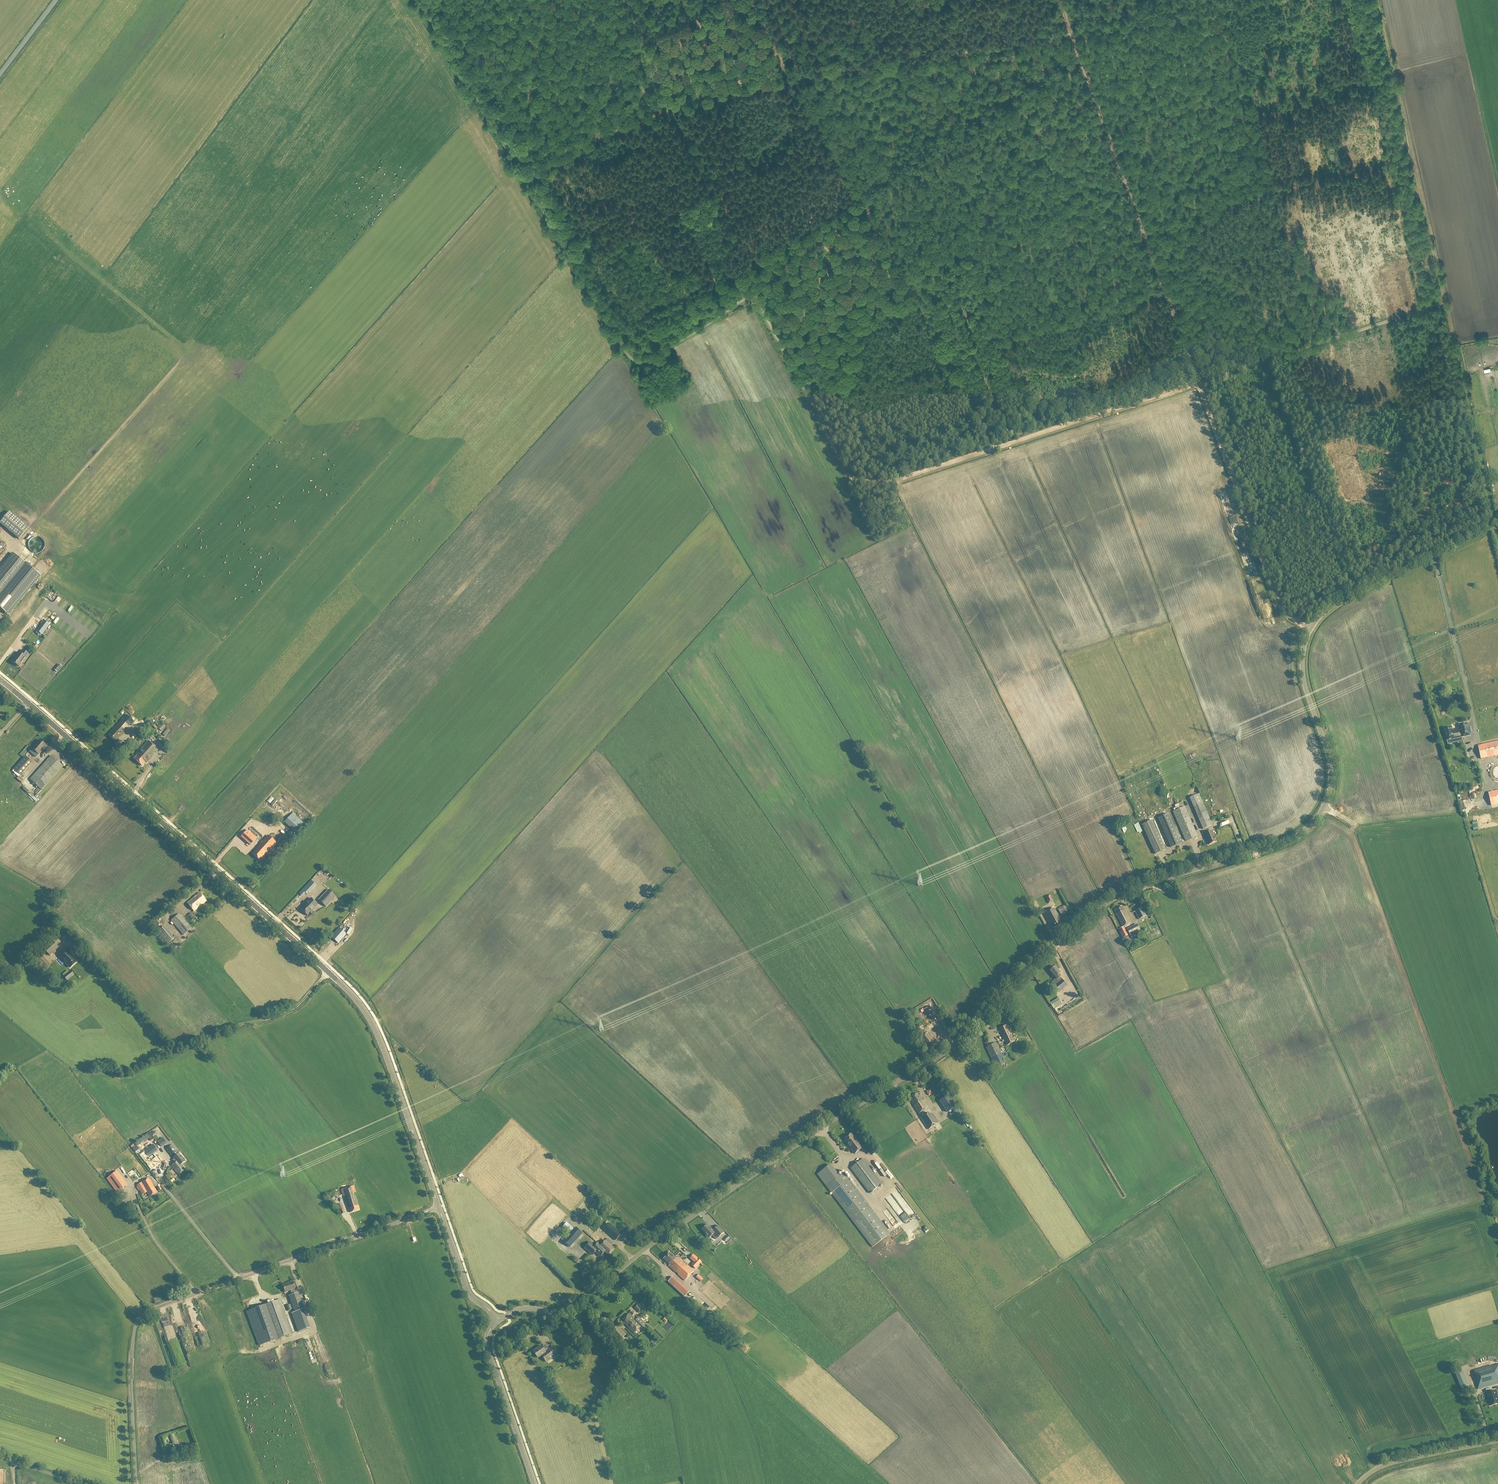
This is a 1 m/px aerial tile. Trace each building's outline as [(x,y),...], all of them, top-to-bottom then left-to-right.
[(18,539),(28,528),(9,512),(0,522),(0,524),(18,539)] [(13,554),(0,569),(0,609),(7,615),(40,576),(13,554)] [(49,623),(46,620),(44,622),(43,621),(36,631),(41,635),(49,625),(48,624),(49,623)] [(13,642),(16,645),(22,641),(19,637),(13,642)] [(28,655),(22,651),(20,655),(17,653),(15,656),(11,662),(18,667),(22,661),(23,662),(28,655)] [(125,715),(107,735),(115,743),(129,728),(128,727),(130,725),(131,726),(134,723),(125,715)] [(1469,736),(1467,724),(1459,726),(1460,730),(1452,731),(1451,727),(1443,729),(1446,741),(1454,739),(1461,737),(1462,738),(1469,736)] [(128,734),(133,737),(137,732),(131,729),(128,734)] [(40,752),(45,747),(38,741),(31,750),(37,755),(40,752)] [(148,761),(157,750),(147,741),(135,755),(136,756),(133,759),(141,767),(147,760),(148,761)] [(1478,746),(1481,759),(1487,758),(1487,757),(1497,754),(1497,742),(1478,746)] [(41,791),(62,767),(50,756),(29,780),(41,791)] [(20,775),(31,763),(24,757),(13,769),(20,775)] [(1495,793),(1495,792),(1488,793),(1491,806),(1497,805),(1497,792),(1495,793)] [(1203,830),(1211,826),(1202,804),(1197,795),(1189,798),(1193,807),(1203,830)] [(275,802),(287,812),(292,806),(280,796),(275,802)] [(1179,827),(1191,822),(1185,810),(1174,815),(1179,827)] [(303,824),(292,814),(284,823),(295,833),(303,824)] [(1170,848),(1181,843),(1168,814),(1158,818),(1170,848)] [(1155,854),(1165,850),(1152,821),(1142,825),(1155,854)] [(1197,837),(1192,826),(1180,831),(1185,842),(1197,837)] [(250,845),(256,837),(247,829),(241,837),(250,845)] [(1216,842),(1211,831),(1203,835),(1205,838),(1208,845),(1216,842)] [(260,844),(268,852),(276,843),(267,836),(260,844)] [(264,857),(268,852),(260,844),(255,849),(256,850),(252,855),(259,860),(263,856),(264,857)] [(302,890),(306,895),(315,885),(310,881),(302,890)] [(325,907),(335,897),(327,890),(318,900),(325,907)] [(193,912),(206,902),(199,894),(186,904),(193,912)] [(307,916),(317,905),(310,899),(305,904),(300,910),(307,916)] [(1060,916),(1067,913),(1064,906),(1057,910),(1060,916)] [(1122,927),(1130,923),(1126,915),(1121,906),(1113,910),(1122,927)] [(1052,929),(1061,924),(1058,919),(1059,919),(1053,908),(1043,914),(1049,926),(1050,925),(1052,929)] [(1138,920),(1145,917),(1141,909),(1134,913),(1138,920)] [(183,936),(191,929),(178,915),(170,921),(183,936)] [(1131,939),(1140,934),(1136,925),(1126,930),(1131,939)] [(166,944),(173,939),(163,927),(157,932),(166,944)] [(338,944),(346,935),(339,928),(331,937),(338,944)] [(1123,938),(1127,936),(1123,928),(1119,930),(1123,938)] [(49,956),(51,954),(57,949),(58,948),(51,940),(42,949),(49,956)] [(67,950),(58,958),(63,963),(64,963),(69,968),(77,962),(67,950)] [(31,959),(42,971),(50,965),(39,953),(31,959)] [(1054,967),(1049,971),(1052,975),(1051,976),(1053,978),(1055,977),(1057,980),(1059,982),(1053,987),(1058,993),(1066,986),(1059,978),(1060,977),(1058,975),(1060,973),(1054,967)] [(68,973),(67,971),(62,975),(63,977),(66,981),(73,975),(70,971),(68,973)] [(1058,998),(1050,1003),(1053,1010),(1062,1004),(1058,998)] [(927,1034),(919,1039),(927,1050),(935,1045),(932,1042),(936,1039),(937,1040),(943,1035),(932,1019),(925,1023),(935,1037),(931,1040),(927,1034)] [(1010,1037),(1005,1026),(998,1029),(1006,1046),(1014,1042),(1013,1041),(1014,1041),(1016,1040),(1016,1038),(1015,1036),(1013,1036),(1012,1037),(1011,1037),(1011,1036),(1010,1037)] [(992,1063),(1002,1058),(996,1043),(986,1048),(992,1063)] [(919,1097),(917,1094),(909,1099),(912,1102),(911,1103),(918,1114),(927,1108),(920,1096),(919,1097)] [(939,1101),(947,1113),(957,1107),(949,1095),(939,1101)] [(930,1116),(928,1113),(920,1118),(928,1130),(938,1123),(932,1115),(930,1116)] [(854,1139),(851,1135),(844,1140),(846,1143),(845,1143),(854,1154),(862,1148),(854,1138),(854,1139)] [(157,1151),(153,1145),(151,1146),(150,1145),(143,1151),(148,1158),(157,1151)] [(176,1151),(172,1146),(166,1150),(173,1159),(172,1160),(174,1163),(170,1166),(178,1175),(184,1170),(180,1165),(184,1161),(181,1157),(178,1154),(179,1153),(177,1150),(176,1151)] [(156,1157),(151,1161),(148,1158),(143,1151),(142,1149),(136,1153),(150,1171),(160,1163),(156,1157)] [(869,1194),(881,1185),(862,1160),(850,1169),(869,1194)] [(132,1167),(132,1166),(136,1164),(134,1161),(126,1165),(128,1169),(132,1167)] [(140,1176),(147,1169),(142,1163),(131,1173),(137,1180),(141,1177),(140,1176)] [(829,1166),(817,1175),(872,1248),(890,1234),(844,1174),(838,1178),(829,1166)] [(115,1173),(107,1179),(116,1193),(125,1187),(115,1173)] [(157,1193),(149,1179),(136,1186),(142,1195),(146,1193),(149,1197),(157,1193)] [(353,1197),(352,1194),(355,1193),(353,1187),(340,1190),(342,1197),(344,1196),(349,1213),(358,1211),(354,1196),(353,1197)] [(891,1191),(908,1214),(913,1211),(896,1187),(891,1191)] [(344,1214),(340,1205),(337,1206),(336,1207),(338,1212),(339,1211),(341,1215),(344,1214)] [(573,1229),(566,1223),(562,1228),(569,1234),(563,1241),(570,1247),(582,1234),(575,1227),(573,1229)] [(615,1241),(621,1235),(608,1224),(603,1230),(615,1241)] [(707,1225),(701,1230),(706,1235),(705,1236),(708,1239),(711,1236),(715,1240),(724,1233),(718,1226),(713,1230),(711,1227),(709,1228),(707,1225)] [(605,1251),(604,1252),(607,1255),(613,1249),(610,1246),(612,1244),(607,1239),(605,1242),(605,1241),(600,1246),(600,1247),(605,1251)] [(600,1247),(600,1246),(597,1244),(595,1246),(590,1242),(584,1248),(592,1256),(595,1253),(600,1257),(604,1252),(605,1251),(600,1247)] [(675,1258),(669,1253),(663,1260),(669,1265),(668,1267),(675,1273),(676,1273),(678,1275),(677,1275),(684,1281),(693,1272),(680,1260),(676,1256),(675,1258)] [(701,1262),(697,1259),(691,1265),(695,1269),(700,1263),(701,1262)] [(681,1287),(671,1278),(667,1282),(677,1291),(681,1287)] [(291,1296),(296,1294),(294,1289),(292,1282),(282,1285),(284,1293),(290,1291),(291,1296)] [(683,1296),(688,1292),(682,1287),(678,1291),(683,1296)] [(296,1294),(291,1296),(288,1297),(294,1313),(303,1309),(298,1293),(296,1294)] [(259,1346),(291,1334),(281,1307),(282,1306),(280,1300),(247,1312),(259,1346)] [(638,1313),(641,1310),(636,1305),(633,1308),(638,1313)] [(292,1318),(296,1331),(311,1327),(308,1314),(292,1318)] [(633,1334),(641,1326),(629,1314),(621,1322),(628,1328),(633,1334)] [(178,1331),(183,1329),(179,1315),(174,1317),(178,1331)] [(197,1340),(199,1346),(204,1343),(204,1339),(200,1329),(199,1323),(198,1319),(196,1319),(191,1322),(191,1323),(193,1327),(193,1328),(195,1333),(197,1337),(197,1340)] [(618,1342),(625,1335),(617,1327),(609,1334),(618,1342)] [(565,1348),(571,1343),(567,1337),(560,1342),(565,1348)] [(545,1352),(541,1346),(533,1352),(537,1358),(541,1356),(546,1363),(558,1354),(553,1347),(545,1352)] [(580,1360),(576,1355),(571,1358),(569,1355),(567,1357),(573,1365),(580,1360)] [(1491,1367),(1490,1366),(1473,1371),(1474,1373),(1475,1378),(1474,1378),(1477,1390),(1497,1384),(1497,1365),(1491,1367)] [(1461,1389),(1464,1388),(1468,1386),(1461,1370),(1454,1372),(1461,1389)] [(1496,1391),(1486,1394),(1490,1407),(1497,1405),(1497,1400),(1496,1391)]
